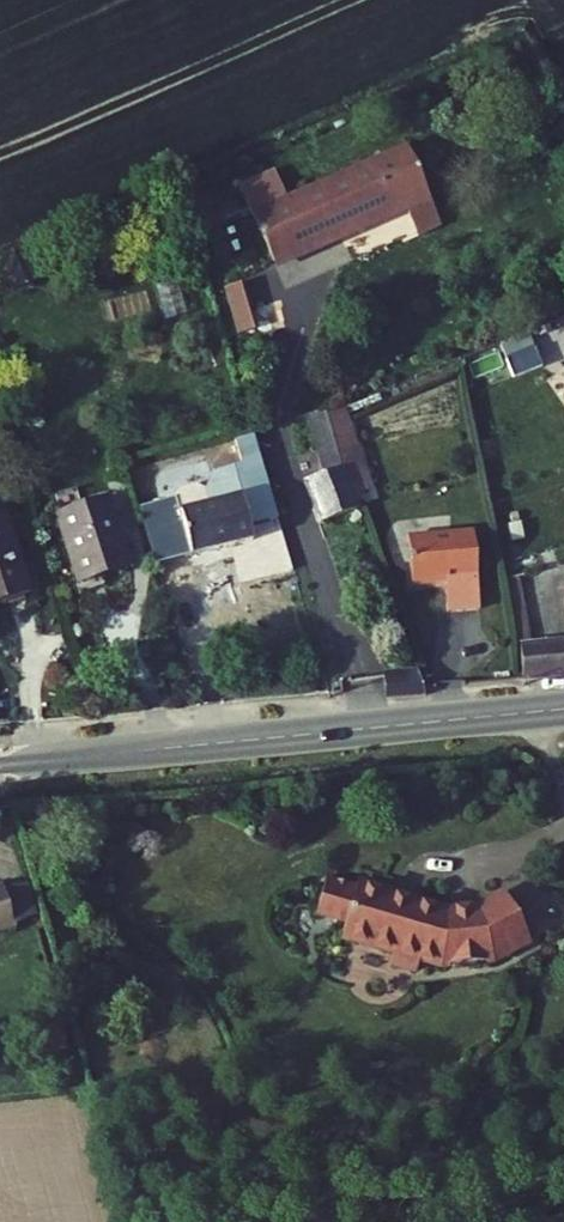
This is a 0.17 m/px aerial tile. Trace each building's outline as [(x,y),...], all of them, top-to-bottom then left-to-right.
[(259,206),(281,255),(347,227),(349,232),(415,203),(424,225),(447,216),(414,139),(294,191),(259,206)] [(282,164),(248,178),(259,206),(294,191),(282,164)] [(22,250),(1,257),(11,287),(31,281),(22,250)] [(563,395),(563,355),(549,364),(561,382),(557,384),(563,395)] [(338,450),(350,481),(368,474),(340,395),(322,402),(338,450)] [(303,408),(321,458),(338,450),(322,402),(303,408)] [(321,458),(299,467),(316,511),(355,498),(350,481),(338,450),(321,458)] [(235,472),(239,486),(270,476),(266,464),(235,472)] [(181,503),(159,510),(172,555),(253,531),(244,501),(274,493),(270,476),(239,486),(200,498),(181,503)] [(177,490),(181,503),(200,498),(198,484),(177,490)] [(112,493),(56,508),(73,575),(129,559),(112,493)] [(22,584),(0,510),(0,590),(22,584)] [(467,520),(400,523),(402,572),(441,570),(442,599),(471,598),(467,520)] [(515,631),(521,669),(563,666),(563,629),(515,631)] [(357,880),(327,870),(316,906),(346,915),(341,932),(392,947),(389,959),(414,967),(418,955),(440,962),(491,957),(502,952),(498,944),(525,931),(505,889),(477,902),(446,906),(413,895),(412,897),(389,890),(391,887),(358,876),(357,880)] [(16,921),(5,879),(0,880),(0,925),(16,921)] [(525,931),(498,944),(502,952),(529,939),(525,931)]
